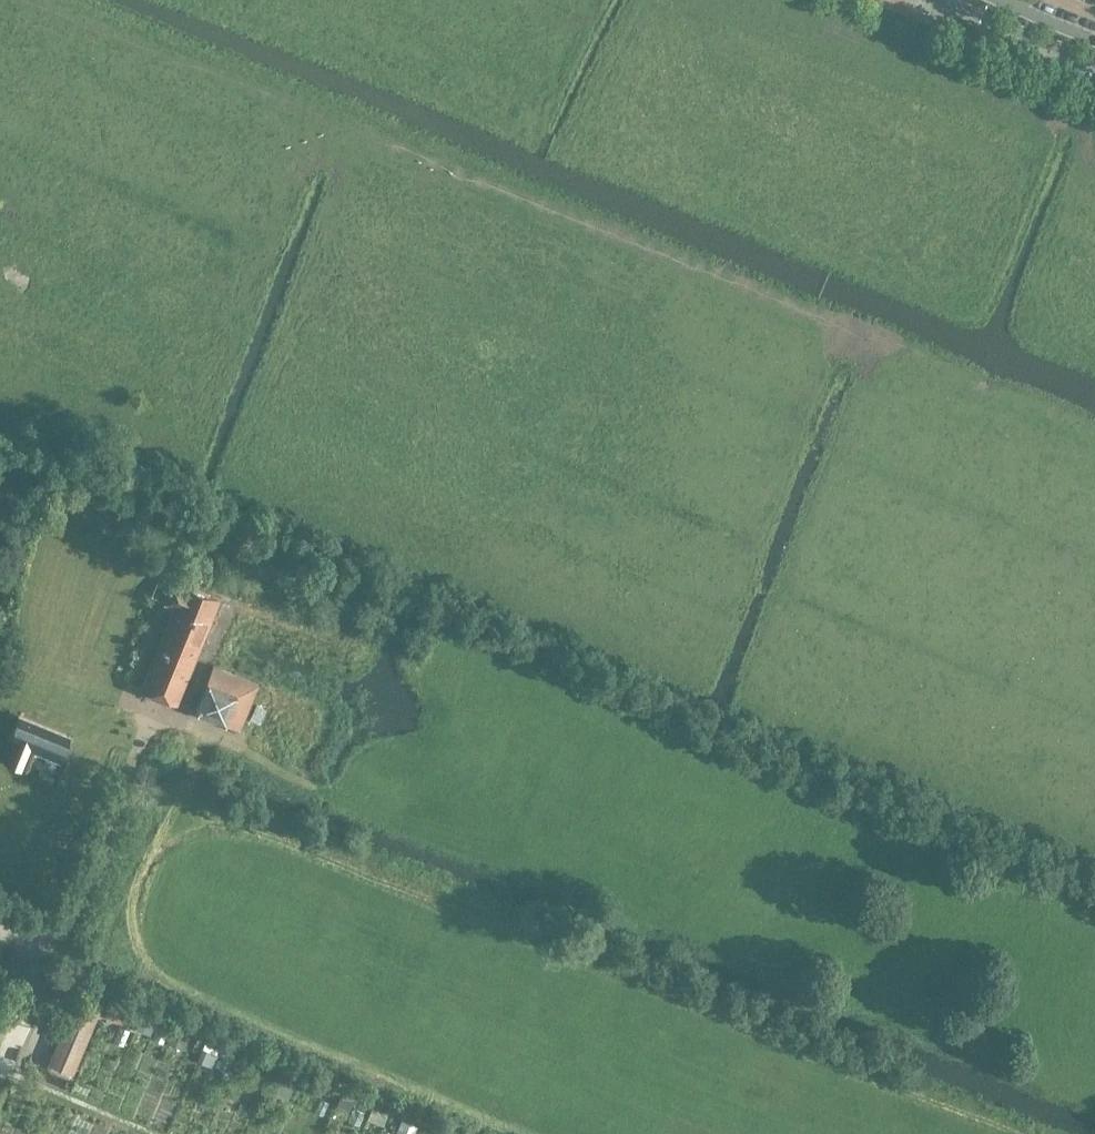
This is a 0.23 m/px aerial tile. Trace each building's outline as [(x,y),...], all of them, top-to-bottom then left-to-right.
[(134,688),(169,702),(211,597),(167,579),(157,603),(167,607),(134,688)] [(187,709),(233,727),(251,682),(206,664),(187,709)] [(61,762),(72,735),(18,713),(0,757),(0,758),(27,769),(34,751),(61,762)] [(47,1062),(73,1073),(100,1009),(74,998),(47,1062)]
